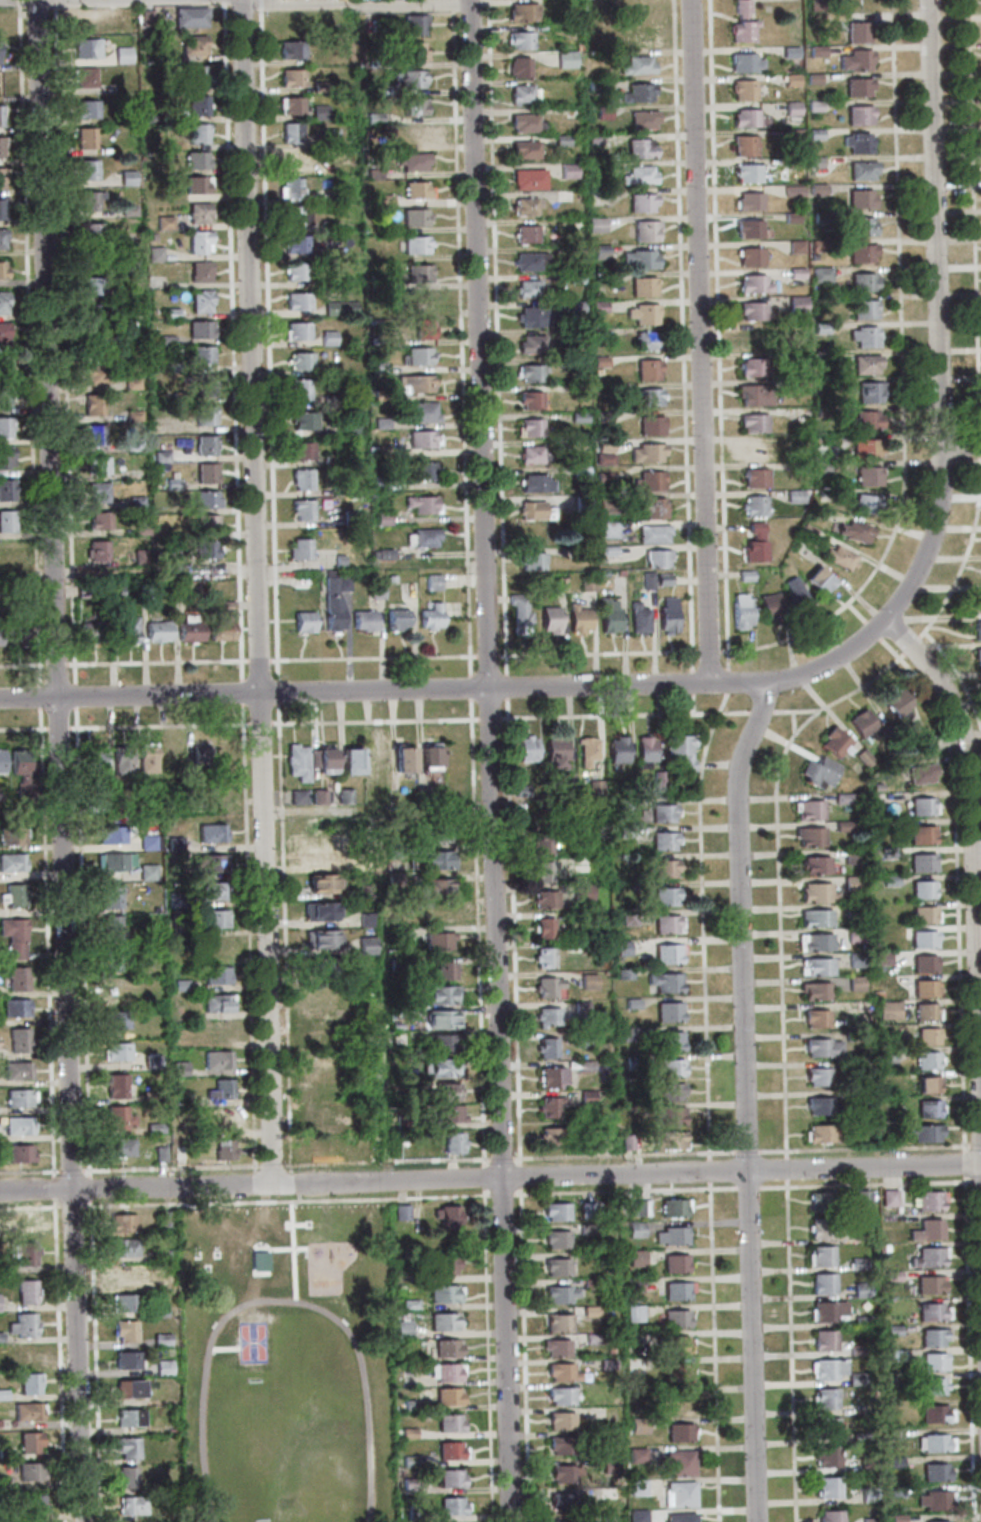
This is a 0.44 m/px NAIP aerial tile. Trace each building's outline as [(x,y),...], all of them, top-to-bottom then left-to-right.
[(729,33),(729,41),(752,41),(752,25),(757,25),(757,19),(745,19),(745,12),(748,12),(748,0),(732,0),(733,13),(736,13),(736,18),(735,18),(735,22),(728,22),(729,33)] [(822,10),(822,0),(808,0),(808,10),(822,10)] [(631,25),(631,47),(651,47),(651,1),(631,1),(631,15),(638,15),(638,26),(631,25)] [(507,22),(537,21),(536,2),(510,3),(510,8),(507,8),(507,22)] [(204,26),(174,26),(173,8),(205,8),(205,16),(204,16),(204,26)] [(150,11),(150,27),(140,27),(140,11),(150,11)] [(421,35),(404,35),(404,25),(403,26),(403,15),(424,15),(424,26),(421,26),(421,35)] [(845,42),(868,42),(868,33),(869,33),(869,20),(845,21),(845,42)] [(508,31),(508,43),(511,43),(511,49),(532,49),(532,31),(508,31)] [(181,56),(181,45),(186,45),(186,35),(204,35),(204,55),(181,56)] [(72,40),(97,39),(98,58),(73,59),(72,40)] [(302,58),(279,59),(279,42),(302,41),(302,58)] [(404,62),(403,43),(421,42),(421,50),(426,50),(426,62),(404,62)] [(781,46),(797,46),(797,57),(782,57),(781,46)] [(812,57),(825,56),(824,46),(812,47),(812,57)] [(114,48),(130,48),(130,63),(114,63),(114,48)] [(837,54),(847,53),(847,48),(870,48),(870,62),(869,62),(869,70),(847,70),(847,69),(837,69),(837,54)] [(558,67),(575,67),(575,50),(557,50),(558,67)] [(600,59),(614,59),(614,50),(600,50),(600,59)] [(730,73),(729,52),(754,52),(754,58),(761,58),(761,68),(755,68),(755,72),(730,73)] [(619,74),(641,73),(643,74),(647,74),(649,73),(653,73),(653,60),(650,60),(649,54),(626,55),(626,63),(619,63),(619,74)] [(511,78),(529,77),(528,56),(510,57),(511,60),(508,60),(508,65),(508,73),(511,73),(511,78)] [(75,67),(93,67),(93,87),(75,87),(75,67)] [(206,87),(186,87),(186,67),(205,67),(205,73),(209,73),(209,83),(206,83),(206,87)] [(280,87),(280,70),(303,70),(303,87),(280,87)] [(422,87),(400,88),(400,80),(392,80),(392,72),(421,72),(421,75),(425,75),(425,80),(422,80),(422,87)] [(783,73),(798,73),(798,86),(784,86),(783,73)] [(805,85),(820,84),(820,73),(805,73),(805,85)] [(844,96),(860,96),(861,97),(864,97),(866,96),(868,96),(868,88),(871,88),(870,76),(844,77),(844,96)] [(586,90),(600,90),(600,79),(586,79),(586,90)] [(730,79),(754,79),(755,100),(732,101),(732,91),(729,92),(729,83),(731,83),(730,79)] [(619,102),(643,101),(644,102),(647,102),(650,101),(652,101),(652,94),(655,94),(654,81),(626,81),(627,91),(619,91),(619,102)] [(313,83),(328,83),(328,94),(313,94),(313,83)] [(510,84),(532,83),(532,87),(538,87),(538,99),(532,99),(532,101),(516,102),(517,104),(511,105),(511,101),(509,101),(509,91),(511,91),(510,84)] [(174,84),(174,94),(157,94),(157,84),(174,84)] [(189,117),(189,111),(188,111),(188,98),(206,97),(207,117),(189,117)] [(302,115),(282,115),(280,112),(280,109),(279,109),(278,98),(302,98),(302,106),(306,106),(306,112),(302,112),(302,115)] [(403,115),(403,100),(425,99),(425,115),(403,115)] [(806,100),(821,100),(821,111),(806,111),(806,100)] [(96,101),(96,118),(75,118),(75,107),(77,107),(77,101),(96,101)] [(784,101),(799,101),(799,114),(785,115),(784,101)] [(845,105),(871,104),(871,117),(870,117),(871,125),(846,125),(845,105)] [(596,119),(610,118),(609,105),(595,105),(596,119)] [(564,117),(578,117),(578,106),(564,107),(564,117)] [(327,121),(312,121),(312,107),(327,107),(327,121)] [(731,126),(731,112),(735,112),(735,108),(757,108),(757,126),(731,126)] [(631,128),(645,128),(647,129),(651,129),(652,128),(655,128),(655,121),(658,121),(657,109),(630,110),(631,128)] [(510,113),(537,113),(537,121),(545,120),(545,130),(523,131),(521,132),(517,133),(515,131),(513,131),(513,126),(510,126),(510,113)] [(144,123),(144,115),(156,115),(157,123),(144,123)] [(282,143),(282,124),(297,124),(297,143),(282,143)] [(206,144),(188,144),(187,125),(206,125),(206,144)] [(429,143),(429,126),(404,126),(404,143),(429,143)] [(784,128),(800,128),(800,143),(785,143),(784,128)] [(807,140),(821,140),(821,128),(807,128),(807,140)] [(93,129),(93,149),(76,149),(75,129),(93,129)] [(320,130),(337,130),(337,147),(321,147),(320,130)] [(842,146),(848,145),(848,154),(870,153),(870,144),(871,144),(871,134),(868,134),(868,131),(849,131),(849,135),(842,135),(842,146)] [(602,144),(588,144),(587,134),(601,133),(602,144)] [(554,146),(569,145),(569,134),(554,134),(554,146)] [(731,134),(755,134),(755,140),(756,140),(756,155),(733,155),(733,150),(731,150),(731,134)] [(627,157),(655,156),(654,143),(645,144),(644,137),(627,137),(627,157)] [(538,158),(523,158),(522,160),(518,160),(516,159),(514,159),(514,153),(511,153),(511,140),(538,139),(538,158)] [(185,169),(185,153),(206,152),(206,169),(185,169)] [(305,170),(283,170),(283,153),(305,153),(305,170)] [(403,171),(403,165),(397,165),(396,157),(402,157),(402,154),(426,154),(427,163),(424,163),(424,171),(403,171)] [(800,167),(800,156),(786,157),(786,168),(800,167)] [(808,167),(822,167),(822,156),(807,156),(808,167)] [(76,161),(95,160),(95,180),(76,180),(76,161)] [(848,180),(864,179),(865,181),(868,180),(870,179),(873,179),(872,173),(876,173),(875,160),(848,161),(848,180)] [(618,172),(604,172),(603,161),(618,161),(618,172)] [(561,178),(576,178),(576,163),(561,163),(561,178)] [(733,164),(759,163),(760,182),(736,182),(736,176),(733,176),(733,164)] [(620,184),(643,183),(645,185),(648,184),(650,183),(656,183),(655,169),(652,169),(652,164),(628,165),(628,174),(619,174),(620,184)] [(319,176),(319,166),(333,166),(333,175),(319,176)] [(513,188),(545,187),(544,168),(511,169),(512,183),(513,183),(513,188)] [(380,178),(367,178),(366,169),(380,169),(380,178)] [(120,171),(133,171),(134,182),(120,182),(120,171)] [(207,193),(185,194),(185,178),(209,177),(209,186),(207,186),(207,193)] [(300,199),(283,199),(283,197),(279,197),(279,187),(283,187),(283,180),(299,180),(300,199)] [(404,198),(404,182),(424,182),(424,186),(431,186),(431,198),(404,198)] [(813,194),(824,194),(824,184),(813,184),(813,194)] [(783,185),(802,185),(802,196),(784,196),(783,185)] [(847,209),(873,209),(873,192),(870,192),(870,188),(847,188),(847,209)] [(556,201),(570,201),(570,190),(556,190),(556,201)] [(333,203),(319,203),(319,191),(332,191),(333,203)] [(102,192),(102,199),(96,199),(96,211),(78,212),(78,192),(102,192)] [(629,193),(655,192),(656,204),(653,204),(653,211),(652,211),(650,213),(647,213),(645,212),(629,212),(629,193)] [(735,197),(735,210),(761,210),(761,192),(738,192),(738,197),(735,197)] [(376,206),(376,195),(390,195),(391,206),(376,206)] [(511,210),(512,210),(512,214),(514,214),(514,215),(516,215),(518,217),(521,216),(523,215),(536,215),(536,196),(515,196),(515,203),(511,203),(511,210)] [(188,222),(187,203),(208,203),(208,215),(206,215),(206,222),(188,222)] [(135,206),(135,216),(120,216),(119,206),(135,206)] [(300,226),(284,226),(284,207),(300,206),(300,207),(308,207),(308,224),(300,224),(300,226)] [(403,226),(402,210),(425,209),(425,213),(428,213),(428,218),(425,219),(425,226),(403,226)] [(813,222),(827,222),(827,211),(813,211),(813,222)] [(784,212),(798,212),(798,223),(784,223),(784,212)] [(156,230),(156,216),(170,216),(171,230),(156,230)] [(849,236),(874,236),(874,220),(871,220),(871,216),(849,216),(849,236)] [(568,228),(582,228),(581,217),(567,217),(568,228)] [(588,217),(605,217),(605,232),(589,233),(588,217)] [(634,242),(657,241),(656,230),(659,230),(659,219),(633,220),(634,242)] [(734,219),(761,219),(761,228),(768,228),(768,238),(737,238),(737,232),(735,232),(734,219)] [(334,231),(320,231),(320,221),(333,221),(334,231)] [(79,224),(101,224),(101,241),(79,241),(79,224)] [(537,242),(536,224),(516,224),(516,231),(515,231),(515,243),(537,242)] [(188,231),(208,231),(209,251),(204,251),(204,254),(188,254),(188,231)] [(285,253),(285,241),(287,241),(287,236),(306,236),(306,253),(285,253)] [(403,254),(403,237),(426,237),(426,240),(429,240),(429,246),(426,246),(428,247),(428,250),(426,251),(426,253),(403,254)] [(847,243),(855,243),(855,237),(870,237),(870,243),(875,243),(875,255),(871,255),(871,262),(847,262),(847,243)] [(810,260),(816,260),(816,253),(824,252),(823,239),(809,240),(810,260)] [(789,253),(802,253),(802,240),(789,240),(789,253)] [(593,244),(607,244),(607,258),(594,259),(593,244)] [(569,256),(583,255),(582,245),(569,245),(569,256)] [(327,257),(327,247),(342,246),(343,257),(327,257)] [(738,266),(762,266),(762,246),(738,247),(738,266)] [(160,261),(147,261),(147,248),(160,248),(160,261)] [(630,248),(630,251),(621,251),(621,264),(630,264),(630,268),(655,268),(655,267),(657,267),(657,252),(654,252),(654,248),(630,248)] [(80,251),(100,251),(100,268),(80,268),(80,251)] [(512,266),(512,257),(515,257),(515,252),(547,251),(547,263),(540,263),(540,270),(526,270),(524,272),(521,272),(518,271),(515,271),(515,266),(512,266)] [(136,259),(136,272),(124,272),(124,259),(136,259)] [(208,282),(190,282),(190,263),(209,262),(209,274),(208,274),(208,282)] [(307,280),(286,281),(286,273),(283,273),(283,264),(307,263),(307,280)] [(429,282),(406,282),(406,266),(429,266),(429,282)] [(811,267),(830,266),(830,282),(812,283),(811,267)] [(788,267),(803,267),(803,278),(789,278),(788,267)] [(570,283),(584,283),(583,272),(569,272),(570,283)] [(604,283),(618,283),(617,272),(603,272),(604,283)] [(850,272),(872,272),(872,275),(877,275),(877,279),(875,279),(875,290),(850,290),(850,272)] [(738,292),(738,278),(742,278),(742,274),(764,273),(764,282),(771,282),(771,291),(764,291),(764,292),(738,292)] [(632,296),(655,295),(655,276),(631,276),(632,296)] [(383,290),(370,290),(370,277),(383,277),(383,290)] [(101,278),(102,295),(81,295),(81,278),(101,278)] [(517,297),(518,297),(521,299),(524,299),(526,297),(539,297),(539,279),(518,279),(518,286),(514,286),(514,292),(517,292),(517,297)] [(191,313),(191,291),(197,291),(197,290),(208,290),(208,291),(209,291),(210,303),(209,303),(209,313),(191,313)] [(9,291),(0,291),(0,313),(9,313),(9,291)] [(434,309),(434,292),(411,292),(411,309),(434,309)] [(286,311),(286,294),(308,294),(309,311),(286,311)] [(787,296),(804,295),(804,313),(787,313),(787,296)] [(826,305),(826,297),(812,297),(813,306),(826,305)] [(570,311),(584,311),(584,299),(569,299),(570,311)] [(851,299),(874,299),(875,319),(851,319),(851,299)] [(606,312),(592,312),(591,301),(606,300),(606,312)] [(738,314),(738,301),(765,301),(765,320),(750,320),(748,321),(745,321),(743,320),(741,320),(741,314),(738,314)] [(324,315),(324,302),(354,302),(354,315),(324,315)] [(625,307),(634,307),(634,303),(657,302),(657,315),(656,315),(657,324),(635,325),(635,316),(626,317),(625,307)] [(519,327),(549,326),(548,307),(541,307),(541,305),(520,306),(520,312),(515,313),(515,321),(519,321),(519,327)] [(81,307),(100,306),(100,326),(81,326),(81,307)] [(177,319),(164,319),(164,310),(177,309),(177,319)] [(432,339),(415,339),(415,320),(432,319),(432,339)] [(188,338),(188,322),(210,322),(210,338),(188,338)] [(813,333),(827,333),(827,322),(813,322),(813,333)] [(11,342),(11,323),(0,323),(0,342),(11,342)] [(309,340),(286,340),(286,339),(284,339),(284,330),(286,330),(286,324),(309,323),(309,340)] [(789,335),(803,335),(802,323),(789,323),(789,335)] [(847,329),(847,340),(854,340),(855,348),(877,348),(877,338),(877,331),(874,331),(874,325),(855,325),(855,328),(847,329)] [(592,328),(606,328),(606,330),(610,330),(610,335),(607,335),(607,339),(592,339),(592,328)] [(636,348),(659,348),(659,342),(663,342),(663,336),(659,336),(659,329),(635,330),(636,348)] [(735,336),(740,336),(739,330),(760,329),(761,347),(738,347),(738,341),(735,341),(735,336)] [(571,330),(584,330),(584,339),(571,340),(571,330)] [(334,346),(321,346),(321,332),(334,331),(334,346)] [(518,352),(544,352),(544,334),(521,334),(521,340),(518,340),(518,352)] [(82,337),(101,336),(101,357),(82,357),(82,337)] [(173,345),(160,345),(159,337),(173,336),(173,345)] [(190,364),(190,347),(211,347),(211,364),(190,364)] [(401,365),(401,356),(406,356),(406,348),(429,347),(429,351),(432,351),(432,358),(429,358),(429,365),(401,365)] [(813,350),(828,349),(829,362),(814,363),(813,350)] [(791,366),(805,366),(805,351),(791,351),(791,366)] [(291,370),(291,363),(288,363),(288,357),(291,357),(291,353),(311,353),(311,370),(291,370)] [(851,354),(879,353),(880,367),(876,367),(876,373),(874,373),(873,374),(869,374),(867,373),(851,374),(851,354)] [(593,356),(607,355),(608,367),(593,367),(593,356)] [(8,375),(0,375),(0,356),(8,356),(8,375)] [(569,368),(578,368),(578,371),(583,371),(583,367),(585,367),(584,356),(569,356),(569,368)] [(637,380),(643,379),(643,378),(659,378),(659,370),(661,370),(660,357),(636,358),(637,380)] [(739,375),(742,375),(743,377),(747,377),(749,375),(764,375),(764,357),(741,357),(741,361),(739,361),(739,375)] [(372,362),(385,362),(385,373),(372,373),(372,362)] [(165,372),(164,363),(179,363),(179,372),(165,372)] [(514,377),(513,370),(516,370),(516,365),(518,365),(518,364),(541,363),(546,363),(546,372),(542,372),(542,381),(521,382),(521,377),(514,377)] [(84,365),(102,365),(102,386),(85,386),(84,365)] [(408,392),(408,384),(400,384),(400,376),(429,375),(429,379),(433,379),(433,385),(430,385),(430,386),(431,387),(431,389),(430,390),(430,392),(408,392)] [(213,396),(195,396),(194,376),(212,376),(213,396)] [(125,379),(137,379),(138,390),(125,390),(125,379)] [(308,400),(292,400),(292,392),(288,393),(288,380),(308,379),(308,400)] [(792,390),(807,389),(807,379),(792,379),(792,390)] [(857,403),(879,402),(879,394),(883,394),(882,381),(857,381),(857,403)] [(571,383),(586,382),(586,394),(572,394),(571,383)] [(607,383),(623,383),(623,393),(608,394),(607,383)] [(736,384),(736,396),(739,396),(739,405),(770,404),(769,384),(736,384)] [(8,407),(0,407),(0,387),(8,387),(8,407)] [(639,405),(662,404),(662,398),(664,397),(664,392),(661,392),(660,387),(639,388),(639,405)] [(372,400),(372,390),(386,390),(386,400),(372,400)] [(517,403),(517,391),(521,391),(521,390),(541,390),(541,392),(547,392),(547,409),(541,409),(521,409),(521,403),(517,403)] [(323,405),(322,395),(335,395),(336,405),(323,405)] [(101,396),(102,416),(84,416),(84,396),(101,396)] [(406,421),(406,402),(433,402),(433,413),(437,412),(437,421),(406,421)] [(213,425),(195,426),(194,407),(212,406),(213,425)] [(815,417),(829,417),(829,406),(815,406),(815,417)] [(126,421),(126,409),(142,408),(142,421),(126,421)] [(848,419),(854,419),(854,410),(876,410),(876,414),(880,413),(880,428),(848,428),(848,419)] [(571,422),(587,422),(587,411),(571,411),(571,422)] [(611,422),(597,422),(596,411),(610,411),(611,422)] [(314,430),(292,430),(292,421),(289,422),(289,417),(292,417),(291,413),(314,412),(314,430)] [(738,413),(743,413),(743,412),(765,412),(765,431),(742,432),(742,424),(739,424),(738,413)] [(639,434),(663,433),(663,414),(638,414),(639,434)] [(8,437),(0,437),(0,417),(8,417),(8,437)] [(518,417),(518,426),(516,426),(516,436),(520,436),(520,437),(542,436),(542,417),(518,417)] [(388,428),(373,428),(372,418),(388,418),(388,428)] [(103,426),(104,446),(85,446),(85,436),(84,436),(83,426),(103,426)] [(409,448),(409,432),(432,432),(432,435),(438,435),(438,444),(432,444),(432,448),(409,448)] [(821,434),(836,433),(836,444),(822,444),(821,434)] [(195,456),(195,436),(213,436),(213,455),(195,456)] [(597,451),(613,451),(612,437),(597,438),(597,451)] [(851,439),(874,438),(875,447),(881,446),(881,457),(851,457),(851,439)] [(140,439),(140,451),(125,451),(125,439),(140,439)] [(312,459),(289,460),(289,442),(312,441),(312,459)] [(745,441),(745,460),(768,460),(768,441),(745,441)] [(630,461),(630,447),(638,446),(637,442),(664,442),(664,454),(661,454),(661,460),(630,461)] [(541,445),(520,445),(520,452),(519,452),(519,463),(521,463),(523,465),(526,465),(528,463),(548,463),(548,454),(541,454),(541,445)] [(375,456),(375,446),(389,446),(389,456),(375,456)] [(7,469),(0,469),(0,447),(12,447),(12,466),(7,466),(7,469)] [(168,462),(153,462),(153,452),(168,452),(168,462)] [(613,464),(595,464),(594,452),(613,452),(613,464)] [(324,465),(324,455),(337,455),(338,464),(324,465)] [(87,459),(107,458),(107,474),(87,475),(87,459)] [(816,473),(830,472),(829,461),(815,462),(816,473)] [(793,473),(807,473),(807,462),(793,462),(793,473)] [(196,483),(196,464),(215,463),(215,483),(196,483)] [(410,480),(410,463),(433,463),(433,471),(432,471),(432,480),(410,480)] [(588,478),(588,466),(574,467),(574,478),(588,478)] [(855,486),(880,486),(879,466),(855,466),(855,486)] [(742,468),(766,468),(766,487),(742,487),(742,468)] [(632,478),(632,488),(639,488),(639,490),(663,490),(663,469),(639,470),(639,474),(638,474),(638,478),(632,478)] [(311,490),(294,490),(294,484),(292,484),(292,470),(310,470),(311,490)] [(595,483),(610,483),(609,474),(610,474),(610,471),(595,472),(595,483)] [(520,493),(553,492),(553,479),(545,479),(545,474),(523,474),(523,478),(520,478),(520,493)] [(387,476),(387,491),(372,491),(372,476),(387,476)] [(179,489),(165,489),(165,479),(179,479),(179,489)] [(13,501),(0,501),(0,480),(12,480),(13,501)] [(86,483),(106,483),(106,502),(87,503),(86,483)] [(345,495),(331,495),(331,485),(345,485),(345,495)] [(788,503),(802,503),(802,489),(788,489),(788,503)] [(218,508),(195,508),(195,491),(215,491),(215,498),(218,498),(218,508)] [(855,492),(878,497),(876,507),(875,507),(873,515),(851,510),(855,492)] [(818,500),(826,501),(827,494),(818,493),(818,500)] [(738,509),(738,502),(744,502),(744,494),(764,494),(764,500),(765,502),(766,505),(764,507),(764,516),(742,516),(742,509),(738,509)] [(574,496),(589,496),(589,512),(575,513),(574,496)] [(129,497),(143,497),(143,507),(129,507),(129,497)] [(413,514),(413,505),(405,505),(404,498),(435,497),(435,505),(437,505),(437,514),(413,514)] [(643,518),(665,518),(665,510),(665,505),(663,505),(663,497),(636,498),(636,510),(643,510),(643,518)] [(312,521),(296,521),(295,513),(292,514),(291,500),(312,500),(312,521)] [(544,500),(544,506),(552,506),(553,519),(543,519),(543,518),(530,519),(528,520),(524,521),(522,519),(520,519),(519,514),(516,514),(516,507),(519,507),(519,501),(544,500)] [(823,509),(820,518),(808,515),(810,506),(823,509)] [(13,531),(0,531),(0,511),(13,511),(13,531)] [(343,525),(343,512),(356,511),(357,524),(343,525)] [(109,512),(109,529),(88,530),(88,519),(90,518),(90,513),(109,512)] [(376,514),(390,514),(390,524),(376,525),(376,514)] [(219,532),(194,532),(194,515),(216,515),(216,523),(219,523),(219,532)] [(836,535),(839,525),(845,526),(847,519),(868,525),(868,526),(871,527),(869,537),(866,536),(865,543),(836,535)] [(600,538),(617,538),(617,521),(599,522),(600,538)] [(747,532),(747,521),(762,521),(762,533),(761,533),(761,540),(765,540),(765,561),(743,561),(743,553),(742,553),(742,547),(744,547),(744,540),(751,540),(751,532),(747,532)] [(808,539),(814,529),(803,522),(797,532),(808,539)] [(637,543),(666,542),(666,534),(669,533),(669,523),(636,525),(637,543)] [(148,525),(148,535),(134,535),(134,525),(148,525)] [(406,545),(406,534),(412,534),(412,529),(437,529),(437,539),(434,539),(434,545),(406,545)] [(289,559),(289,549),(293,548),(292,539),(309,539),(309,548),(311,548),(311,559),(289,559)] [(88,542),(106,541),(106,560),(88,561),(88,542)] [(196,558),(196,541),(216,541),(216,558),(196,558)] [(820,556),(825,547),(830,550),(834,544),(855,555),(852,560),(855,562),(852,567),(849,566),(847,571),(826,560),(826,559),(820,556)] [(599,546),(616,546),(616,555),(599,556),(599,546)] [(570,558),(583,557),(583,547),(569,547),(570,558)] [(646,567),(667,566),(667,559),(670,559),(670,548),(643,549),(644,560),(645,559),(646,567)] [(392,559),(376,559),(376,549),(391,549),(392,559)] [(134,552),(145,551),(145,564),(134,564),(134,552)] [(157,565),(157,551),(170,551),(170,565),(157,565)] [(518,563),(518,552),(544,551),(544,562),(542,562),(543,569),(522,569),(522,563),(518,563)] [(335,567),(334,555),(343,555),(343,567),(335,567)] [(803,578),(816,564),(834,581),(821,594),(803,578)] [(349,590),(336,590),(336,595),(338,595),(342,607),(342,628),(336,628),(336,632),(330,632),(330,628),(325,628),(325,607),(324,607),(325,586),(325,571),(349,570),(349,590)] [(737,570),(752,570),(752,580),(738,581),(737,570)] [(642,589),(652,588),(652,571),(641,571),(642,589)] [(670,584),(656,585),(656,574),(670,573),(670,584)] [(425,574),(439,574),(439,589),(425,589),(425,574)] [(782,581),(793,575),(809,603),(807,604),(808,605),(803,608),(805,610),(799,613),(798,610),(794,612),(785,598),(787,597),(783,590),(786,588),(782,581)] [(580,591),(594,590),(594,576),(579,577),(580,591)] [(293,587),(293,577),(307,577),(307,587),(293,587)] [(552,592),(565,592),(564,577),(552,578),(552,592)] [(381,598),(369,598),(368,582),(381,581),(381,598)] [(77,583),(91,582),(92,596),(77,596),(77,583)] [(182,596),(172,596),(172,582),(182,582),(182,596)] [(139,584),(149,583),(149,597),(139,597),(139,584)] [(108,584),(121,584),(121,598),(108,598),(108,584)] [(757,595),(775,592),(779,619),(768,621),(767,617),(761,619),(757,595)] [(507,605),(507,593),(522,593),(522,602),(525,602),(526,611),(529,611),(530,632),(528,632),(528,637),(519,637),(519,634),(513,634),(512,605),(507,605)] [(731,593),(745,593),(745,601),(749,601),(749,610),(751,610),(751,613),(749,613),(749,624),(743,624),(744,629),(731,629),(731,603),(731,593)] [(658,629),(662,629),(662,631),(663,631),(663,635),(669,634),(669,632),(676,631),(675,596),(661,597),(661,606),(657,606),(658,629)] [(600,633),(613,633),(612,631),(618,631),(618,608),(615,608),(615,599),(607,600),(607,597),(595,597),(596,610),(599,609),(600,633)] [(630,633),(636,632),(637,634),(641,634),(641,632),(649,631),(648,607),(639,607),(639,600),(629,600),(630,633)] [(440,602),(440,625),(433,626),(433,629),(427,629),(427,626),(419,626),(419,610),(430,610),(430,602),(440,602)] [(568,631),(575,631),(575,634),(582,634),(582,629),(589,628),(588,608),(576,609),(576,602),(567,602),(568,631)] [(547,633),(559,633),(558,606),(540,606),(540,630),(547,630),(547,633)] [(407,626),(402,626),(402,630),(387,631),(386,610),(407,610),(407,626)] [(353,628),(353,611),(374,611),(374,631),(361,631),(361,628),(353,628)] [(313,632),(300,632),(300,629),(295,630),(294,612),(312,612),(313,632)] [(119,616),(135,616),(136,642),(119,642),(119,616)] [(7,620),(23,619),(24,644),(8,645),(7,620)] [(208,621),(232,620),(233,638),(209,639),(208,621)] [(80,622),(103,621),(104,640),(81,641),(80,622)] [(145,622),(168,621),(169,640),(145,641),(145,622)] [(177,622),(201,621),(202,640),(178,641),(177,622)] [(973,621),(980,621),(980,639),(974,639),(973,621)] [(973,649),(980,649),(980,668),(977,668),(977,660),(973,660),(973,649)] [(910,704),(904,708),(909,716),(903,719),(898,712),(892,716),(880,697),(891,690),(892,692),(899,687),(910,704)] [(858,738),(847,720),(853,716),(852,715),(863,708),(875,727),(858,738)] [(879,729),(887,723),(895,735),(887,741),(879,729)] [(835,757),(819,743),(824,737),(822,735),(830,725),(849,741),(835,757)] [(520,762),(537,762),(537,734),(520,734),(520,762)] [(695,734),(668,734),(668,755),(679,755),(679,770),(695,770),(695,734)] [(548,769),(568,769),(568,736),(548,736),(548,769)] [(598,736),(580,736),(580,767),(591,767),(591,760),(598,760),(598,736)] [(628,736),(616,736),(616,739),(610,739),(610,763),(628,762),(628,736)] [(656,736),(638,736),(639,761),(656,760),(656,736)] [(286,743),(296,743),(296,746),(307,745),(308,781),(296,782),(296,774),(287,775),(286,743)] [(193,772),(193,745),(209,744),(210,772),(193,772)] [(421,745),(438,744),(438,770),(422,770),(421,745)] [(86,779),(85,746),(101,745),(102,772),(94,773),(95,779),(86,779)] [(129,745),(130,773),(113,774),(113,746),(129,745)] [(155,772),(138,772),(137,746),(154,745),(155,772)] [(237,745),(220,745),(220,770),(237,770),(237,745)] [(394,746),(411,745),(412,771),(395,771),(394,746)] [(342,747),(359,746),(359,772),(343,772),(342,747)] [(368,746),(385,746),(385,772),(369,772),(368,746)] [(316,747),(316,767),(308,767),(308,747),(316,747)] [(316,747),(332,747),(333,772),(316,773),(316,767),(316,747)] [(28,773),(27,748),(10,749),(11,773),(18,773),(18,783),(16,783),(17,798),(30,798),(29,782),(26,782),(26,773),(28,773)] [(864,767),(854,754),(861,748),(871,760),(864,767)] [(819,756),(838,766),(827,786),(822,783),(819,788),(802,779),(804,775),(799,772),(805,760),(815,765),(819,756)] [(906,768),(932,763),(934,774),(930,774),(931,779),(909,783),(906,768)] [(655,770),(655,789),(666,789),(666,770),(655,770)] [(574,771),(563,771),(563,789),(574,789),(574,771)] [(590,781),(589,796),(604,797),(605,782),(590,781)] [(516,785),(516,797),(532,797),(532,784),(516,785)] [(338,789),(350,788),(351,803),(338,803),(338,789)] [(312,804),(312,789),(326,789),(326,804),(312,804)] [(290,790),(303,790),(304,804),(290,804),(290,790)] [(851,805),(834,805),(834,795),(851,794),(851,805)] [(617,810),(631,810),(632,795),(617,795),(617,810)] [(197,811),(186,812),(186,797),(197,797),(197,811)] [(100,811),(84,812),(83,798),(100,798),(100,811)] [(797,819),(797,801),(821,800),(821,819),(797,819)] [(930,816),(909,816),(908,800),(930,800),(930,804),(935,803),(935,814),(930,814),(930,816)] [(565,812),(565,802),(580,802),(580,812),(565,812)] [(679,803),(652,803),(652,822),(679,822),(679,803)] [(427,822),(446,821),(446,840),(428,840),(427,822)] [(835,831),(835,821),(850,821),(850,831),(835,831)] [(872,831),(871,821),(886,821),(886,830),(872,831)] [(198,825),(223,824),(224,841),(198,842),(198,825)] [(132,835),(123,835),(123,843),(98,843),(98,826),(132,826),(132,835)] [(23,845),(0,845),(0,827),(25,827),(26,838),(23,838),(23,845)] [(633,828),(619,827),(619,838),(633,838),(633,828)] [(794,837),(794,828),(822,827),(822,846),(798,846),(798,837),(794,837)] [(909,844),(909,827),(932,827),(933,844),(909,844)] [(653,831),(653,849),(680,849),(680,831),(653,831)] [(139,836),(159,835),(160,849),(140,849),(139,836)] [(553,835),(531,835),(531,854),(553,854),(553,835)] [(167,850),(167,837),(181,836),(181,849),(167,850)] [(398,858),(384,858),(384,844),(398,843),(398,858)] [(325,846),(325,864),(306,864),(306,847),(325,846)] [(880,858),(880,847),(895,847),(895,858),(880,858)] [(843,849),(859,849),(859,863),(843,863),(843,849)] [(407,869),(407,855),(421,855),(420,850),(452,850),(453,868),(407,869)] [(23,871),(0,871),(0,853),(22,853),(22,858),(24,858),(24,864),(23,864),(23,871)] [(132,853),(133,866),(125,866),(125,870),(95,870),(95,855),(100,855),(100,854),(132,853)] [(223,854),(223,856),(228,856),(228,871),(201,872),(201,869),(192,869),(192,855),(223,854)] [(908,854),(934,854),(934,870),(908,871),(908,854)] [(587,856),(573,856),(573,872),(587,872),(587,856)] [(803,874),(802,858),(828,857),(828,874),(803,874)] [(679,859),(654,859),(654,877),(679,877),(679,859)] [(554,861),(534,861),(534,882),(554,882),(554,861)] [(138,864),(154,864),(155,880),(139,880),(138,864)] [(398,872),(399,884),(386,884),(386,872),(398,872)] [(307,875),(332,874),(332,891),(307,892),(307,875)] [(859,876),(860,890),(844,890),(843,876),(859,876)] [(897,885),(882,885),(882,876),(897,876),(897,885)] [(452,895),(422,896),(422,880),(452,879),(452,895)] [(199,882),(226,881),(227,899),(199,900),(199,882)] [(932,881),(932,898),(910,898),(910,881),(932,881)] [(829,882),(829,892),(835,892),(835,899),(829,899),(829,902),(800,902),(800,888),(802,888),(802,883),(829,882)] [(6,903),(0,903),(0,893),(5,893),(4,884),(24,883),(24,894),(21,894),(21,907),(6,908),(6,903)] [(575,899),(593,899),(593,883),(575,883),(575,899)] [(101,908),(100,885),(119,884),(119,907),(101,908)] [(358,899),(357,886),(371,885),(371,899),(358,899)] [(655,887),(655,904),(679,904),(679,887),(655,887)] [(558,907),(558,890),(533,890),(533,907),(558,907)] [(168,893),(183,892),(183,905),(168,906),(168,893)] [(303,902),(334,902),(334,920),(303,920),(303,902)] [(423,923),(454,923),(454,905),(423,905),(423,923)] [(910,907),(934,907),(934,924),(911,924),(910,907)] [(225,909),(226,925),(202,925),(201,919),(192,919),(191,910),(225,909)] [(800,910),(829,909),(830,925),(800,926),(800,910)] [(634,911),(620,912),(621,926),(635,925),(634,911)] [(359,913),(371,913),(372,927),(360,927),(359,913)] [(119,938),(102,939),(101,915),(119,915),(119,938)] [(655,915),(655,932),(682,932),(682,915),(655,915)] [(554,917),(536,917),(536,938),(554,938),(554,917)] [(23,959),(23,941),(24,941),(24,929),(25,929),(24,918),(7,918),(0,918),(0,935),(6,935),(7,959),(23,959)] [(201,934),(185,935),(185,926),(201,926),(201,934)] [(392,937),(392,928),(408,927),(408,937),(392,937)] [(861,942),(846,942),(845,928),(861,928),(861,942)] [(334,930),(335,947),(304,948),(303,930),(334,930)] [(934,931),(934,947),(910,948),(910,931),(934,931)] [(424,933),(452,932),(452,940),(448,940),(448,949),(425,950),(424,933)] [(831,950),(797,950),(797,935),(830,935),(831,950)] [(372,937),(373,954),(359,954),(358,937),(372,937)] [(628,940),(614,941),(614,956),(629,955),(628,940)] [(569,951),(569,943),(588,943),(587,952),(569,951)] [(684,944),(656,944),(656,963),(684,963),(684,944)] [(101,947),(118,946),(119,970),(102,971),(101,947)] [(556,967),(556,947),(534,947),(534,967),(556,967)] [(848,967),(848,952),(861,952),(861,967),(848,967)] [(874,952),(889,952),(889,964),(874,964),(874,952)] [(403,969),(389,969),(388,956),(403,955),(403,969)] [(912,972),(912,956),(934,956),(934,972),(912,972)] [(304,959),(335,958),(335,975),(305,975),(304,959)] [(805,975),(805,967),(801,967),(801,959),(831,959),(831,975),(805,975)] [(449,977),(428,977),(428,967),(432,966),(432,962),(448,962),(449,977)] [(8,991),(27,990),(27,973),(25,974),(25,966),(5,966),(6,976),(7,976),(8,991)] [(203,966),(227,966),(227,983),(204,984),(203,966)] [(615,980),(631,980),(631,968),(615,969),(615,980)] [(582,974),(583,989),(598,988),(597,973),(582,974)] [(648,984),(657,984),(657,992),(682,992),(682,973),(648,973),(648,984)] [(564,977),(536,977),(536,998),(564,998),(564,977)] [(862,990),(848,990),(848,977),(862,977),(862,990)] [(127,978),(127,996),(102,996),(102,979),(127,978)] [(186,990),(172,990),(171,980),(186,980),(186,990)] [(913,997),(913,981),(935,981),(935,997),(913,997)] [(802,1000),(802,992),(799,992),(798,984),(828,984),(828,1000),(802,1000)] [(424,986),(456,985),(457,1002),(425,1003),(424,986)] [(232,994),(232,1004),(227,1004),(227,1011),(203,1011),(202,994),(232,994)] [(2,1017),(29,1016),(28,1006),(27,1006),(27,998),(1,999),(2,1017)] [(638,999),(622,1000),(623,1010),(639,1010),(638,999)] [(576,1001),(576,1012),(589,1012),(589,1001),(576,1001)] [(683,1001),(657,1001),(657,1021),(683,1021),(683,1001)] [(898,1018),(878,1019),(878,1002),(898,1002),(898,1018)] [(537,1007),(537,1026),(561,1026),(561,1007),(537,1007)] [(307,1009),(336,1008),(336,1027),(312,1027),(311,1019),(307,1019),(307,1009)] [(457,1027),(425,1027),(424,1010),(456,1009),(457,1027)] [(938,1020),(913,1020),(913,1009),(938,1009),(938,1020)] [(827,1010),(827,1027),(806,1027),(805,1022),(804,1022),(803,1010),(827,1010)] [(105,1011),(128,1011),(128,1028),(105,1029),(105,1011)] [(8,1039),(7,1028),(28,1027),(28,1035),(29,1035),(29,1050),(28,1050),(28,1052),(10,1052),(9,1039),(8,1039)] [(622,1027),(623,1042),(639,1042),(639,1027),(622,1027)] [(937,1046),(917,1046),(916,1029),(937,1029),(937,1046)] [(684,1031),(660,1031),(660,1050),(684,1050),(684,1031)] [(858,1042),(844,1042),(844,1031),(858,1031),(858,1042)] [(390,1047),(390,1032),(404,1032),(404,1047),(390,1047)] [(426,1052),(426,1034),(451,1034),(451,1052),(426,1052)] [(537,1057),(558,1057),(558,1037),(537,1037),(537,1057)] [(804,1051),(804,1039),(828,1039),(828,1042),(839,1042),(839,1058),(827,1058),(827,1056),(806,1056),(806,1051),(804,1051)] [(105,1043),(128,1043),(128,1060),(106,1061),(105,1043)] [(881,1063),(881,1048),(893,1048),(894,1063),(881,1063)] [(203,1069),(203,1051),(229,1050),(229,1068),(203,1069)] [(915,1070),(915,1053),(936,1053),(936,1069),(915,1070)] [(145,1055),(159,1055),(159,1069),(145,1069),(145,1055)] [(639,1056),(624,1056),(624,1069),(639,1069),(639,1056)] [(458,1076),(426,1076),(426,1059),(457,1058),(458,1076)] [(660,1058),(660,1075),(685,1075),(685,1058),(660,1058)] [(579,1061),(579,1071),(595,1070),(595,1060),(579,1061)] [(3,1080),(31,1079),(31,1071),(29,1071),(29,1061),(3,1061),(3,1080)] [(173,1061),(186,1061),(187,1075),(173,1075),(173,1061)] [(564,1067),(539,1067),(539,1088),(564,1088),(564,1067)] [(808,1086),(807,1079),(805,1079),(805,1069),(829,1069),(829,1085),(808,1086)] [(125,1097),(107,1098),(106,1074),(124,1074),(125,1097)] [(938,1094),(917,1094),(917,1076),(938,1076),(938,1094)] [(205,1099),(205,1090),(214,1090),(214,1079),(231,1079),(231,1098),(205,1099)] [(432,1099),(432,1082),(452,1082),(452,1099),(432,1099)] [(661,1082),(661,1100),(686,1100),(686,1082),(661,1082)] [(6,1107),(31,1107),(31,1101),(34,1101),(34,1091),(30,1091),(30,1089),(5,1089),(6,1107)] [(188,1090),(188,1103),(174,1104),(174,1090),(188,1090)] [(595,1090),(581,1090),(581,1102),(595,1102),(595,1090)] [(156,1091),(156,1101),(142,1102),(142,1091),(156,1091)] [(539,1097),(539,1117),(564,1117),(564,1097),(539,1097)] [(806,1109),(805,1098),(829,1097),(829,1104),(839,1104),(839,1114),(808,1114),(808,1109),(806,1109)] [(938,1117),(917,1117),(917,1101),(938,1100),(938,1117)] [(106,1106),(124,1105),(124,1115),(133,1115),(133,1125),(125,1126),(125,1129),(106,1130),(106,1106)] [(314,1124),(313,1106),(331,1105),(331,1123),(314,1124)] [(462,1121),(435,1122),(435,1106),(458,1105),(459,1114),(462,1114),(462,1121)] [(685,1106),(659,1106),(659,1123),(685,1123),(685,1106)] [(217,1107),(217,1126),(235,1126),(235,1107),(217,1107)] [(5,1134),(5,1117),(30,1116),(30,1121),(34,1121),(34,1125),(32,1125),(32,1134),(5,1134)] [(147,1132),(147,1123),(162,1123),(162,1132),(147,1132)] [(807,1131),(809,1131),(809,1125),(835,1124),(835,1141),(807,1142),(807,1131)] [(901,1134),(901,1125),(940,1125),(940,1136),(937,1136),(937,1141),(911,1141),(911,1134),(901,1134)] [(562,1127),(539,1127),(539,1145),(562,1145),(562,1127)] [(687,1148),(687,1130),(663,1130),(663,1148),(687,1148)] [(443,1152),(443,1133),(460,1133),(461,1152),(443,1152)] [(593,1149),(607,1148),(606,1135),(592,1135),(593,1149)] [(623,1149),(639,1149),(639,1135),(623,1136),(623,1149)] [(106,1139),(132,1138),(133,1155),(107,1156),(106,1139)] [(215,1160),(214,1140),(230,1140),(231,1159),(215,1160)] [(8,1163),(7,1145),(31,1144),(32,1152),(33,1152),(33,1162),(8,1163)] [(154,1146),(164,1146),(165,1161),(155,1162),(154,1146)] [(881,1190),(895,1189),(895,1205),(881,1205),(881,1190)] [(854,1206),(854,1190),(868,1190),(869,1205),(854,1206)] [(915,1210),(914,1192),(943,1191),(944,1200),(939,1200),(940,1209),(915,1210)] [(809,1193),(834,1192),(835,1210),(810,1211),(810,1203),(809,1203),(809,1193)] [(661,1216),(661,1199),(687,1199),(688,1210),(684,1210),(684,1216),(661,1216)] [(626,1216),(626,1200),(648,1200),(648,1216),(626,1216)] [(578,1203),(598,1202),(598,1217),(578,1217),(578,1203)] [(542,1214),(542,1203),(567,1203),(567,1219),(546,1220),(546,1214),(542,1214)] [(393,1205),(407,1204),(407,1219),(393,1220),(393,1205)] [(438,1206),(457,1206),(457,1229),(438,1229),(438,1217),(432,1218),(432,1209),(438,1209),(438,1206)] [(160,1211),(170,1210),(170,1226),(160,1226),(160,1211)] [(32,1214),(32,1231),(6,1231),(6,1215),(32,1214)] [(111,1231),(110,1214),(133,1214),(134,1231),(111,1231)] [(810,1218),(840,1217),(841,1227),(832,1227),(832,1237),(810,1237),(810,1218)] [(908,1230),(919,1230),(919,1220),(939,1219),(939,1224),(942,1224),(942,1238),(908,1239),(908,1230)] [(627,1223),(642,1222),(643,1236),(628,1237),(627,1223)] [(579,1233),(579,1224),(594,1224),(595,1233),(579,1233)] [(661,1227),(685,1226),(686,1243),(662,1244),(662,1242),(654,1242),(653,1232),(661,1232),(661,1227)] [(543,1242),(542,1232),(567,1231),(567,1247),(545,1248),(545,1242),(543,1242)] [(137,1256),(111,1256),(111,1238),(136,1238),(137,1256)] [(8,1242),(33,1241),(34,1265),(8,1266),(8,1242)] [(833,1265),(810,1266),(810,1246),(832,1245),(833,1265)] [(945,1247),(945,1257),(942,1257),(942,1265),(910,1266),(910,1258),(918,1258),(918,1247),(945,1247)] [(169,1260),(153,1260),(153,1249),(168,1249),(169,1260)] [(643,1250),(643,1266),(627,1266),(627,1250),(643,1250)] [(686,1254),(687,1271),(663,1272),(663,1255),(686,1254)] [(454,1275),(429,1275),(428,1258),(456,1257),(456,1268),(454,1268),(454,1275)] [(567,1258),(568,1275),(546,1276),(546,1270),(543,1270),(543,1259),(567,1258)] [(865,1258),(865,1269),(850,1269),(850,1258),(865,1258)] [(138,1283),(111,1283),(111,1266),(138,1266),(138,1283)] [(884,1281),(884,1271),(899,1271),(899,1281),(884,1281)] [(811,1273),(833,1273),(834,1292),(812,1293),(811,1273)] [(916,1276),(943,1276),(943,1293),(916,1293),(916,1276)] [(155,1289),(155,1277),(169,1277),(169,1289),(155,1289)] [(625,1278),(640,1278),(641,1291),(625,1291),(625,1278)] [(582,1289),(582,1279),(595,1279),(596,1289),(582,1289)] [(16,1281),(35,1280),(35,1302),(16,1303),(16,1281)] [(663,1283),(691,1282),(692,1292),(687,1292),(688,1299),(664,1299),(663,1283)] [(853,1297),(853,1283),(868,1282),(868,1297),(853,1297)] [(429,1302),(428,1286),(457,1285),(458,1302),(429,1302)] [(547,1304),(547,1286),(568,1286),(568,1288),(576,1288),(576,1296),(568,1296),(569,1303),(547,1304)] [(112,1311),(112,1295),(137,1294),(138,1311),(112,1311)] [(417,1299),(417,1310),(401,1310),(401,1299),(417,1299)] [(845,1314),(834,1315),(835,1321),(812,1322),(812,1301),(845,1300),(845,1314)] [(944,1306),(944,1307),(949,1307),(949,1319),(944,1319),(944,1320),(918,1321),(918,1304),(941,1303),(941,1306),(944,1306)] [(641,1321),(625,1321),(625,1305),(641,1305),(641,1321)] [(166,1315),(152,1316),(152,1306),(166,1306),(166,1315)] [(597,1316),(582,1317),(582,1307),(597,1306),(597,1316)] [(687,1310),(688,1327),(663,1327),(663,1310),(687,1310)] [(33,1313),(34,1336),(17,1336),(17,1333),(7,1333),(7,1323),(15,1323),(15,1314),(33,1313)] [(430,1331),(430,1313),(455,1313),(455,1320),(458,1320),(458,1326),(455,1326),(455,1330),(430,1331)] [(569,1314),(570,1331),(545,1332),(545,1315),(569,1314)] [(870,1326),(854,1326),(854,1316),(869,1316),(870,1326)] [(134,1342),(118,1342),(118,1335),(113,1335),(112,1321),(134,1321),(134,1342)] [(395,1321),(409,1321),(410,1337),(395,1337),(395,1321)] [(902,1335),(887,1336),(887,1326),(901,1326),(902,1335)] [(949,1340),(941,1340),(941,1345),(921,1346),(921,1330),(948,1329),(949,1340)] [(835,1330),(835,1350),(813,1351),(813,1330),(835,1330)] [(584,1344),(584,1334),(598,1333),(599,1344),(584,1344)] [(153,1345),(152,1334),(169,1334),(169,1345),(153,1345)] [(685,1336),(685,1339),(688,1338),(688,1352),(662,1352),(661,1337),(685,1336)] [(434,1356),(434,1340),(455,1339),(456,1343),(459,1343),(460,1356),(434,1356)] [(541,1349),(541,1340),(567,1339),(568,1355),(546,1356),(545,1349),(541,1349)] [(850,1355),(850,1346),(863,1345),(863,1354),(850,1355)] [(11,1346),(36,1346),(36,1362),(11,1363),(11,1346)] [(887,1361),(887,1350),(902,1350),(902,1360),(887,1361)] [(138,1368),(114,1369),(114,1352),(138,1351),(138,1368)] [(921,1353),(945,1353),(946,1370),(921,1370),(921,1353)] [(644,1373),(629,1373),(628,1358),(644,1358),(644,1373)] [(614,1359),(614,1369),(599,1369),(599,1359),(614,1359)] [(155,1375),(155,1360),(171,1360),(171,1374),(155,1375)] [(814,1360),(845,1360),(845,1373),(836,1373),(837,1379),(814,1380),(814,1360)] [(571,1363),(571,1373),(578,1373),(578,1380),(550,1380),(550,1375),(546,1375),(545,1364),(571,1363)] [(688,1363),(688,1382),(666,1382),(666,1363),(688,1363)] [(429,1364),(462,1364),(462,1375),(458,1375),(458,1380),(435,1380),(435,1377),(429,1378),(429,1364)] [(848,1385),(848,1373),(865,1372),(866,1384),(848,1385)] [(37,1373),(38,1394),(20,1394),(20,1373),(37,1373)] [(942,1377),(942,1382),(945,1382),(946,1389),(942,1389),(942,1394),(921,1395),(921,1378),(942,1377)] [(115,1398),(114,1380),(141,1380),(141,1397),(115,1398)] [(546,1399),(546,1388),(572,1387),(572,1403),(550,1404),(550,1399),(546,1399)] [(460,1392),(460,1404),(435,1405),(435,1388),(457,1388),(457,1392),(460,1392)] [(836,1408),(815,1409),(814,1389),(836,1388),(836,1408)] [(417,1400),(417,1409),(403,1410),(402,1400),(417,1400)] [(14,1403),(39,1403),(40,1419),(14,1420),(14,1403)] [(946,1408),(946,1422),(921,1422),(920,1406),(943,1405),(943,1408),(946,1408)] [(140,1426),(116,1427),(115,1410),(140,1409),(140,1426)] [(548,1429),(548,1413),(572,1413),(572,1429),(548,1429)] [(436,1431),(436,1415),(458,1414),(458,1419),(462,1419),(462,1430),(436,1431)] [(816,1418),(837,1417),(838,1437),(816,1438),(816,1418)] [(631,1434),(630,1418),(646,1418),(647,1433),(631,1434)] [(667,1441),(666,1424),(690,1423),(691,1441),(667,1441)] [(400,1428),(414,1428),(415,1437),(401,1438),(400,1428)] [(599,1441),(599,1431),(614,1430),(614,1441),(599,1441)] [(40,1432),(40,1446),(36,1446),(36,1453),(19,1453),(19,1432),(40,1432)] [(853,1433),(868,1433),(869,1442),(853,1442),(853,1433)] [(922,1452),(922,1448),(917,1448),(917,1437),(922,1437),(922,1434),(945,1433),(945,1437),(952,1437),(952,1450),(947,1450),(947,1451),(922,1452)] [(548,1449),(548,1437),(573,1436),(574,1453),(552,1453),(552,1449),(548,1449)] [(138,1458),(120,1458),(120,1451),(116,1451),(116,1438),(137,1437),(138,1458)] [(465,1447),(465,1458),(438,1459),(437,1442),(459,1441),(459,1447),(465,1447)] [(839,1447),(839,1467),(817,1467),(816,1447),(839,1447)] [(11,1460),(0,1460),(0,1449),(11,1448),(11,1460)] [(628,1448),(644,1448),(644,1461),(628,1462),(628,1448)] [(664,1467),(664,1450),(692,1450),(693,1474),(669,1475),(669,1467),(664,1467)] [(889,1467),(888,1457),(903,1457),(903,1467),(889,1467)] [(601,1471),(601,1458),(615,1458),(615,1470),(601,1471)] [(18,1463),(41,1463),(41,1480),(18,1480),(18,1463)] [(947,1466),(948,1480),(923,1480),(923,1464),(945,1463),(945,1466),(947,1466)] [(581,1474),(572,1474),(572,1482),(552,1482),(552,1478),(550,1478),(550,1466),(580,1465),(581,1474)] [(117,1487),(117,1467),(134,1466),(134,1487),(117,1487)] [(461,1474),(462,1486),(438,1487),(438,1470),(459,1469),(459,1474),(461,1474)] [(415,1477),(415,1492),(402,1492),(401,1478),(415,1477)] [(840,1496),(817,1497),(816,1486),(817,1486),(817,1477),(839,1477),(840,1496)] [(645,1495),(629,1495),(629,1480),(645,1479),(645,1495)] [(693,1481),(693,1506),(670,1507),(670,1505),(663,1505),(663,1490),(665,1490),(665,1482),(693,1481)] [(903,1495),(891,1495),(891,1485),(903,1485),(903,1495)] [(614,1488),(615,1498),(599,1498),(599,1489),(614,1488)] [(875,1488),(876,1501),(862,1501),(861,1488),(875,1488)] [(949,1490),(949,1509),(925,1510),(925,1504),(916,1504),(916,1495),(924,1495),(924,1491),(949,1490)] [(574,1493),(575,1510),(553,1510),(552,1506),(549,1506),(549,1494),(574,1493)] [(17,1496),(43,1495),(43,1512),(17,1513),(17,1496)] [(144,1514),(117,1514),(117,1497),(143,1496),(144,1514)] [(439,1514),(438,1497),(460,1497),(460,1502),(463,1502),(463,1514),(439,1514)] [(405,1504),(419,1504),(420,1518),(405,1519),(405,1504)] [(645,1509),(645,1521),(629,1521),(629,1510),(645,1509)] [(842,1510),(842,1521),(818,1521),(817,1516),(820,1516),(820,1510),(842,1510)] [(694,1513),(694,1521),(670,1521),(666,1521),(666,1513),(694,1513)]
